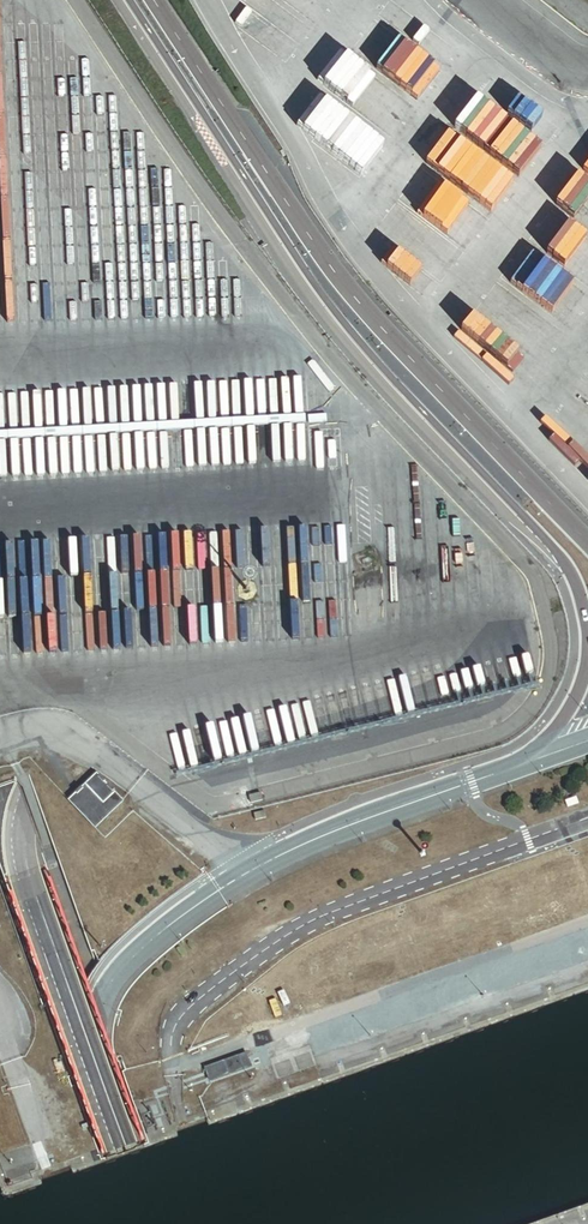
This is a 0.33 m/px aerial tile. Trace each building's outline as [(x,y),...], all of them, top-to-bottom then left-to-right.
[(121,802),(96,776),(70,801),(94,827),(121,802)] [(247,1052),(205,1067),(210,1081),(253,1066),(247,1052)]
